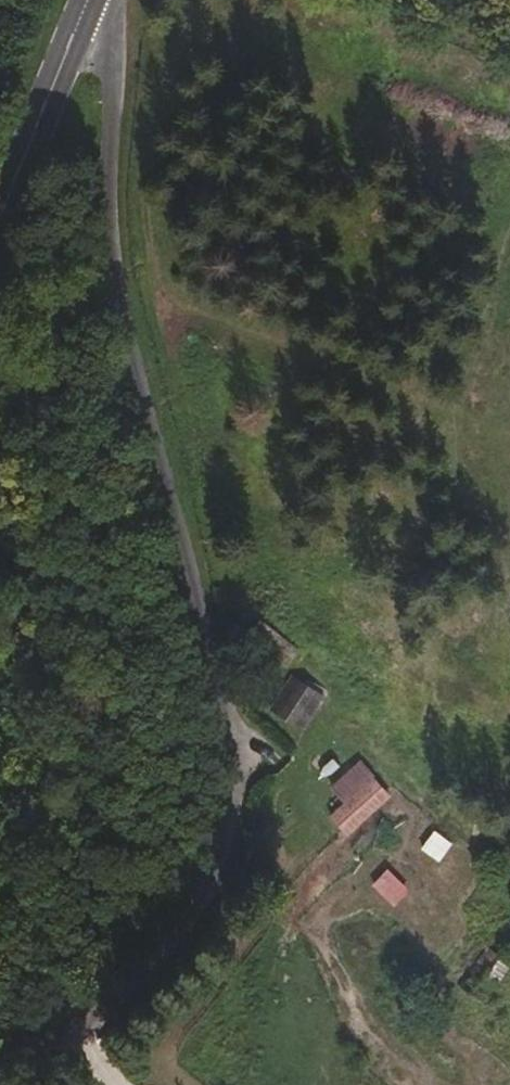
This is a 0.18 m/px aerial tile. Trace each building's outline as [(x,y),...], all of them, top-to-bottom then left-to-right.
[(298,647),(263,621),(251,638),(286,665),(298,647)] [(302,726),(322,695),(291,677),(272,708),(302,726)] [(327,791),(341,806),(326,820),(345,840),(393,798),(360,761),(327,791)] [(372,888),(393,908),(409,891),(387,872),(372,888)] [(461,985),(484,1001),(509,965),(509,962),(490,947),(461,985)]
